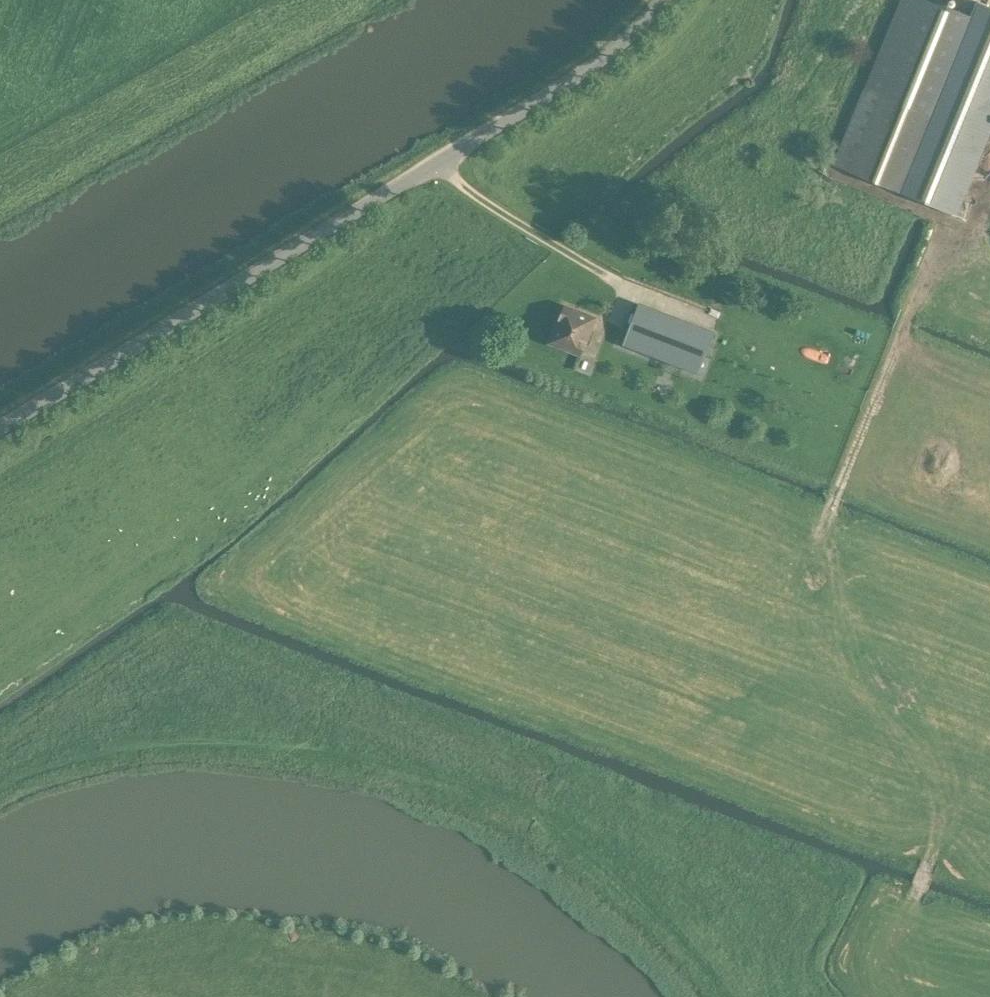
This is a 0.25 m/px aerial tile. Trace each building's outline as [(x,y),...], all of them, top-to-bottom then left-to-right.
[(834,162),(955,211),(989,124),(989,5),(978,0),(976,0),(970,16),(945,7),(948,0),(900,0),(834,162)] [(566,305),(564,310),(550,346),(591,361),(606,320),(566,305)] [(713,338),(690,329),(637,310),(623,348),(699,376),(713,338)]
